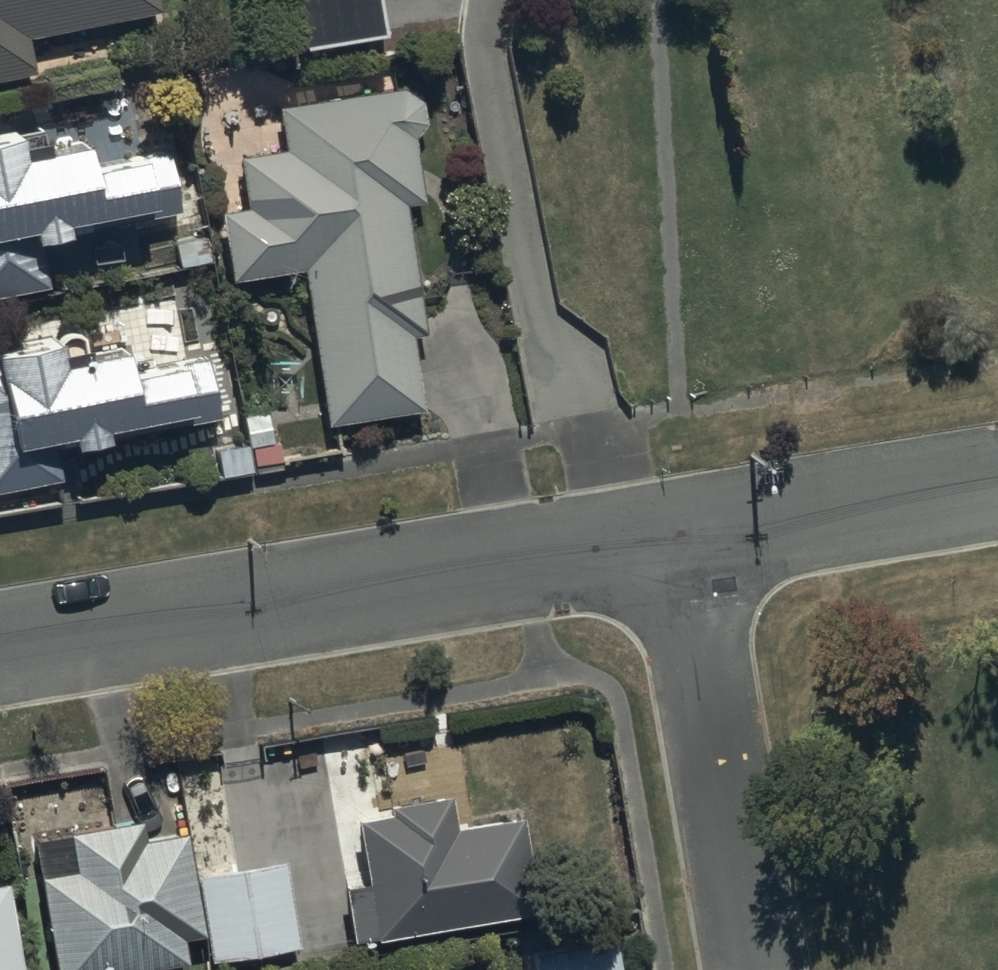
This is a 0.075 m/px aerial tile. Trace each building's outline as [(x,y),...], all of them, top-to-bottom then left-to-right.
[(31,76),(26,47),(157,23),(152,0),(0,0),(0,81),(31,76)] [(304,56),(383,47),(376,0),(296,0),(304,56)] [(409,98),(407,98),(273,117),(280,160),(233,166),(241,217),(215,221),(226,292),(302,281),(324,430),(419,416),(409,346),(422,344),(404,215),(422,212),(412,145),(413,144),(415,143),(416,142),(417,141),(418,139),(419,138),(420,137),(421,135),(422,134),(423,132),(423,131),(424,129),(424,127),(424,126),(425,124),(425,122),(425,121),(424,119),(424,117),(424,116),(423,114),(423,112),(422,111),(421,109),(420,108),(419,106),(418,105),(417,104),(416,103),(415,102),(413,101),(412,100),(411,99),(409,98)] [(82,159),(78,139),(38,145),(36,134),(12,138),(15,150),(0,152),(0,300),(47,292),(40,252),(60,249),(57,236),(177,217),(166,152),(83,166),(82,159)] [(0,350),(0,500),(58,491),(54,460),(73,457),(74,465),(104,460),(102,447),(216,429),(206,366),(173,371),(174,377),(128,384),(122,350),(84,358),(81,336),(0,350)] [(349,921),(534,893),(520,799),(458,808),(453,777),(385,787),(386,794),(354,799),(363,865),(341,869),(349,921)] [(69,854),(38,858),(52,965),(184,948),(181,922),(197,920),(184,818),(141,824),(139,808),(64,817),(69,854)] [(295,936),(282,845),(196,858),(209,948),(295,936)] [(0,866),(0,969),(20,969),(5,865),(0,866)] [(609,925),(527,942),(532,969),(619,969),(609,925)]
